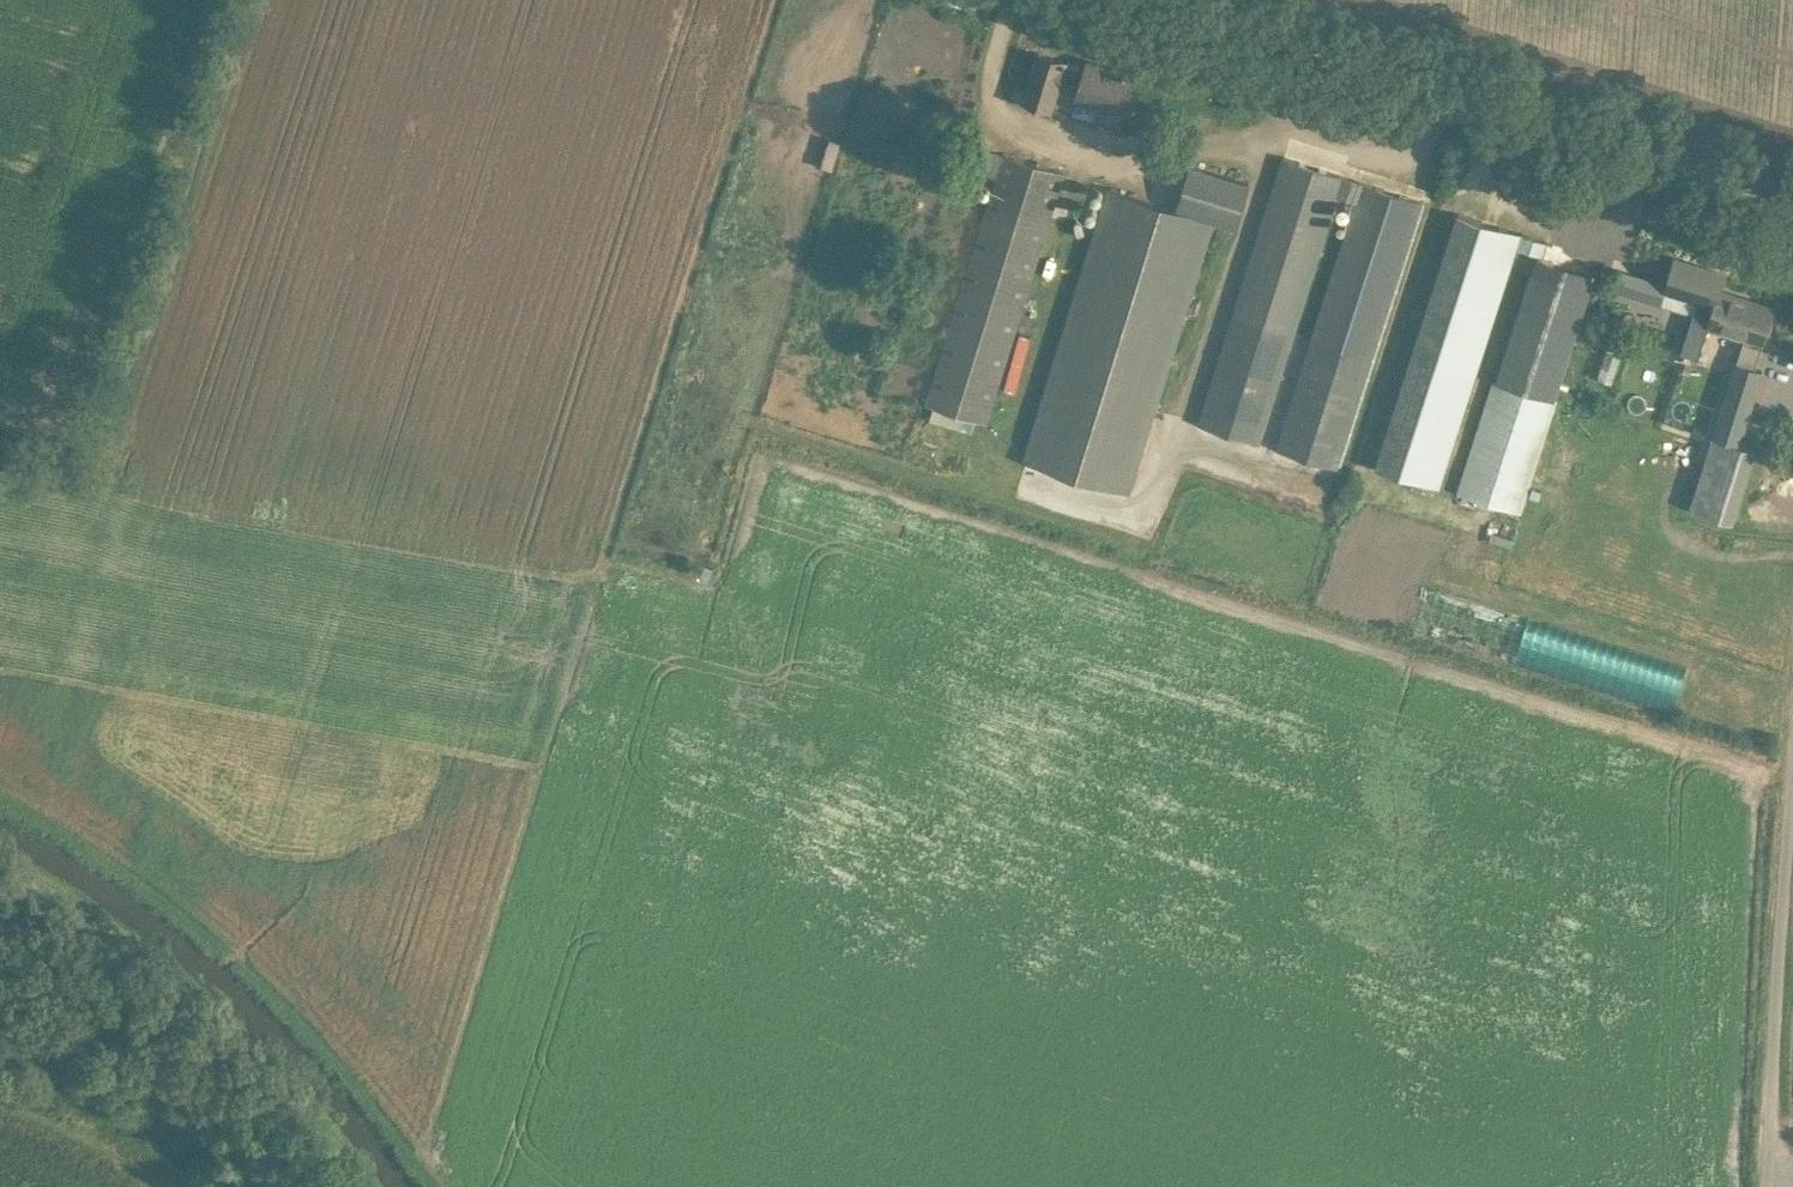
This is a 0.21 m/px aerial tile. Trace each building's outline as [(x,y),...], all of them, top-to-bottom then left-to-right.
[(1077,97),(1127,113),(1135,88),(1137,88),(1142,75),(1127,71),(1127,70),(1124,69),(1123,72),(1089,61),(1085,72),(1066,65),(1067,61),(1038,51),(1023,99),(1052,108),(1060,84),(1079,91),(1077,97)] [(930,402),(989,420),(1065,172),(1006,153),(930,402)] [(1275,448),(1337,468),(1419,218),(1427,221),(1432,205),(1284,157),(1197,423),(1256,442),(1337,195),(1356,202),(1275,448)] [(1108,187),(1022,459),(1129,493),(1215,222),(1236,228),(1250,182),(1190,163),(1176,208),(1108,187)] [(1534,251),(1538,238),(1458,213),(1379,462),(1442,482),(1517,246),(1534,251)] [(1493,380),(1458,492),(1519,511),(1552,407),(1593,281),(1595,274),(1537,256),(1497,381),(1493,380)] [(1624,269),(1617,291),(1661,305),(1666,289),(1698,299),(1681,351),(1699,357),(1712,314),(1735,321),(1732,333),(1745,337),(1763,343),(1774,307),(1720,290),(1725,274),(1675,258),(1667,283),(1624,269)] [(1745,337),(1691,507),(1732,520),(1755,447),(1739,442),(1762,370),(1755,368),(1763,343),(1745,337)] [(1607,348),(1597,377),(1612,381),(1622,353),(1607,348)] [(938,450),(936,460),(955,465),(957,455),(938,450)] [(1627,649),(1613,694),(1672,713),(1686,668),(1627,649)]
